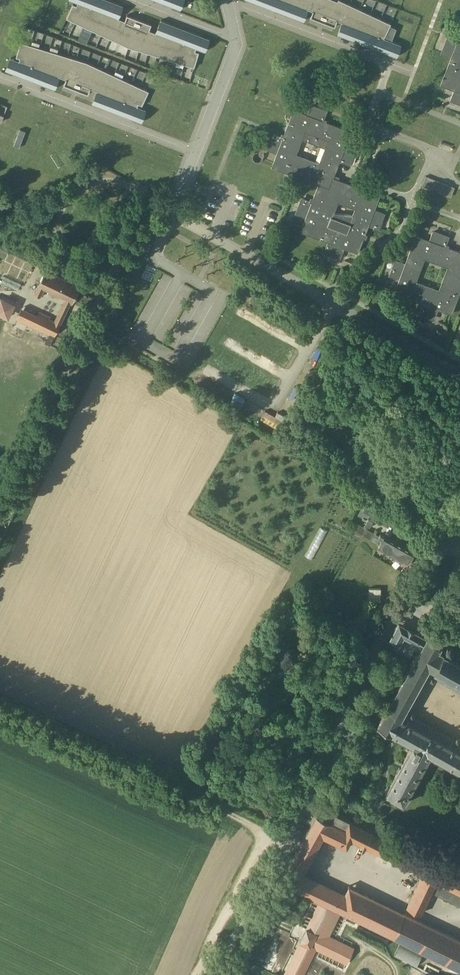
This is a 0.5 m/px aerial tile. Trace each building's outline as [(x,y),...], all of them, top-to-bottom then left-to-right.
[(110,0),(71,0),(78,2),(77,5),(73,3),(66,18),(129,47),(195,67),(199,52),(195,51),(196,48),(205,51),(210,38),(161,20),(156,32),(149,30),(152,24),(127,14),(125,20),(118,18),(123,5),(110,0)] [(180,9),(184,0),(156,0),(180,9)] [(303,21),(308,9),(313,11),(310,17),(335,27),(337,20),(342,22),(338,34),(396,57),(401,44),(385,38),(391,23),(341,0),(338,0),(338,1),(336,0),(249,0),(303,21)] [(457,41),(448,37),(442,53),(451,56),(440,85),(453,89),(450,99),(459,102),(459,34),(457,41)] [(19,60),(11,57),(6,70),(54,89),(59,76),(66,79),(64,85),(88,94),(91,88),(97,91),(92,103),(141,122),(146,109),(138,106),(139,104),(142,105),(149,91),(87,62),(21,41),(16,57),(20,58),(19,60)] [(293,110),(282,138),(274,135),(268,150),(277,153),(272,166),(319,184),(312,203),(302,199),(297,214),(306,217),(301,231),(329,241),(325,250),(340,256),(344,247),(357,252),(368,224),(377,227),(383,212),(374,209),(379,196),(332,178),(339,160),(348,164),(354,148),(345,145),(350,132),(322,121),(325,112),(310,106),(306,115),(293,110)] [(26,131),(20,129),(14,145),(19,147),(26,131)] [(455,187),(449,185),(425,176),(422,185),(451,197),(455,187)] [(416,236),(406,263),(395,259),(388,276),(399,280),(394,292),(419,301),(423,303),(419,314),(435,321),(439,309),(451,313),(459,288),(459,253),(444,247),(447,238),(433,233),(429,241),(416,236)] [(64,299),(63,302),(69,304),(70,302),(74,304),(82,286),(45,270),(34,295),(40,297),(44,289),(49,291),(48,293),(59,298),(59,297),(64,299)] [(0,297),(0,313),(8,317),(14,304),(0,297)] [(15,320),(48,335),(49,335),(50,333),(55,335),(60,323),(62,321),(56,318),(55,321),(50,318),(51,316),(39,311),(37,315),(21,307),(15,320)] [(363,511),(378,519),(388,524),(394,513),(369,499),(363,511)] [(365,525),(370,527),(373,521),(369,519),(365,525)] [(351,520),(346,528),(374,545),(379,536),(351,520)] [(308,554),(315,557),(326,531),(319,528),(308,554)] [(381,533),(379,536),(374,545),(378,547),(377,547),(398,560),(408,565),(415,553),(381,533)] [(401,572),(394,583),(401,586),(407,575),(401,572)] [(380,601),(381,589),(369,588),(369,601),(380,601)] [(449,643),(444,651),(440,648),(441,645),(404,624),(399,621),(384,649),(394,654),(403,636),(420,646),(376,726),(412,745),(385,795),(403,805),(430,756),(459,772),(459,737),(459,738),(457,737),(455,740),(414,717),(416,714),(413,712),(430,681),(433,682),(435,679),(459,693),(459,649),(449,643)] [(351,822),(321,807),(301,844),(316,852),(324,838),(348,850),(352,841),(351,822)] [(352,841),(424,876),(408,908),(422,915),(432,894),(459,907),(459,876),(351,822),(352,841)] [(297,851),(293,857),(280,881),(302,892),(309,878),(302,875),(312,859),(297,851)] [(321,902),(333,908),(395,938),(406,915),(349,887),(345,896),(309,878),(302,892),(321,902)] [(333,908),(321,902),(287,970),(298,974),(300,974),(313,948),(338,960),(345,948),(320,935),(333,908)] [(406,915),(395,938),(459,969),(459,942),(406,915)]
